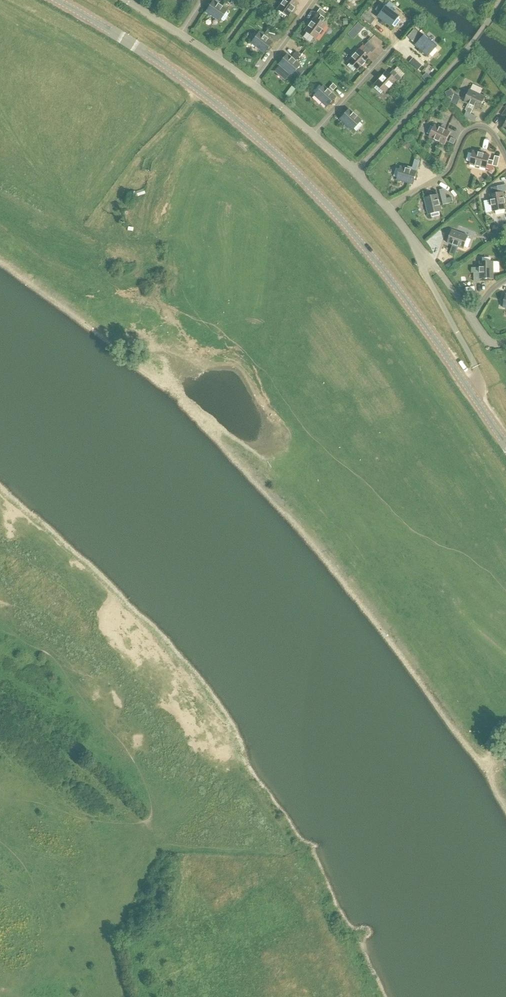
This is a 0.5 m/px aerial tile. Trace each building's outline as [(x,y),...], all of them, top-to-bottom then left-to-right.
[(293,0),(283,0),(276,10),(279,11),(277,14),(284,19),(286,16),(288,18),(291,12),(293,14),(296,10),(294,9),(298,3),(293,0)] [(207,8),(205,12),(219,22),(221,20),(223,21),(228,14),(226,13),(227,11),(212,1),(210,5),(208,3),(206,7),(207,8)] [(375,10),(379,13),(376,17),(382,21),(380,22),(384,25),(385,23),(390,27),(392,25),(394,27),(399,20),(397,18),(399,16),(384,6),(382,8),(379,5),(375,10)] [(370,25),(374,19),(364,12),(360,17),(370,25)] [(325,25),(321,23),(324,19),(320,16),(317,20),(314,17),(310,23),(308,21),(306,25),(308,26),(304,32),(306,33),(304,36),(311,41),(313,38),(315,39),(325,25)] [(351,30),(357,35),(363,28),(358,23),(351,30)] [(281,38),(269,29),(265,33),(278,42),(281,38)] [(270,46),(272,43),(258,32),(257,34),(254,32),(249,39),(252,41),(250,43),(264,54),(267,50),(269,51),(271,48),(270,46)] [(436,47),(423,35),(414,45),(419,50),(418,51),(421,54),(422,52),(427,57),(429,55),(431,57),(437,50),(435,48),(436,47)] [(368,48),(376,50),(378,43),(371,40),(368,48)] [(369,58),(359,49),(347,62),(349,64),(347,66),(353,72),(355,70),(357,71),(361,66),(363,68),(366,65),(364,63),(369,58)] [(292,56),(297,60),(301,55),(297,51),(292,56)] [(281,61),(278,64),(291,76),(293,74),(295,76),(301,69),(298,67),(300,65),(286,54),(283,58),(282,56),(279,59),(281,61)] [(414,68),(418,63),(412,58),(408,62),(414,68)] [(384,94),(396,81),(386,71),(381,76),(380,75),(377,78),(378,79),(374,84),(376,86),(374,88),(380,94),(382,92),(384,94)] [(426,72),(421,77),(428,83),(432,78),(426,72)] [(401,78),(396,74),(393,78),(396,81),(397,82),(401,78)] [(332,101),(335,97),(322,85),(321,87),(318,85),(313,91),(315,94),(313,95),(326,107),(329,104),(331,105),(334,102),(332,101)] [(484,101),(486,97),(470,89),(469,92),(466,90),(462,98),(465,100),(464,102),(480,109),(482,105),(484,106),(486,102),(484,101)] [(445,92),(447,98),(449,97),(453,95),(450,90),(445,92)] [(461,97),(454,94),(451,100),(450,102),(457,105),(461,97)] [(342,116),(339,119),(352,131),(353,129),(356,131),(362,125),(359,123),(361,121),(348,109),(345,112),(343,111),(340,114),(342,116)] [(429,137),(445,145),(450,132),(444,130),(445,128),(441,126),(440,128),(435,125),(433,127),(431,126),(427,134),(430,135),(429,137)] [(408,140),(403,144),(407,149),(411,145),(408,140)] [(487,169),(488,165),(498,167),(500,157),(495,156),(494,160),(489,159),(490,156),(483,154),(484,152),(480,151),(479,153),(473,151),(472,154),(469,153),(467,161),(470,162),(469,164),(487,169)] [(416,176),(417,172),(400,167),(400,169),(397,168),(394,177),(397,177),(396,180),(413,185),(415,180),(417,181),(418,177),(416,176)] [(445,189),(440,190),(444,204),(449,203),(445,189)] [(496,211),(505,209),(505,207),(505,203),(505,198),(505,199),(503,192),(490,194),(493,212),(496,211)] [(429,197),(424,198),(428,215),(431,214),(432,217),(440,215),(439,212),(442,212),(437,194),(433,196),(432,193),(428,195),(429,197)] [(502,227),(493,225),(492,232),(501,233),(502,227)] [(449,239),(447,243),(464,249),(465,247),(468,248),(470,239),(468,238),(468,236),(452,230),(450,235),(448,234),(447,238),(449,239)] [(489,279),(494,279),(493,261),(491,261),(491,258),(482,258),(482,262),(480,262),(480,279),(485,279),(485,281),(489,281),(489,279)]
